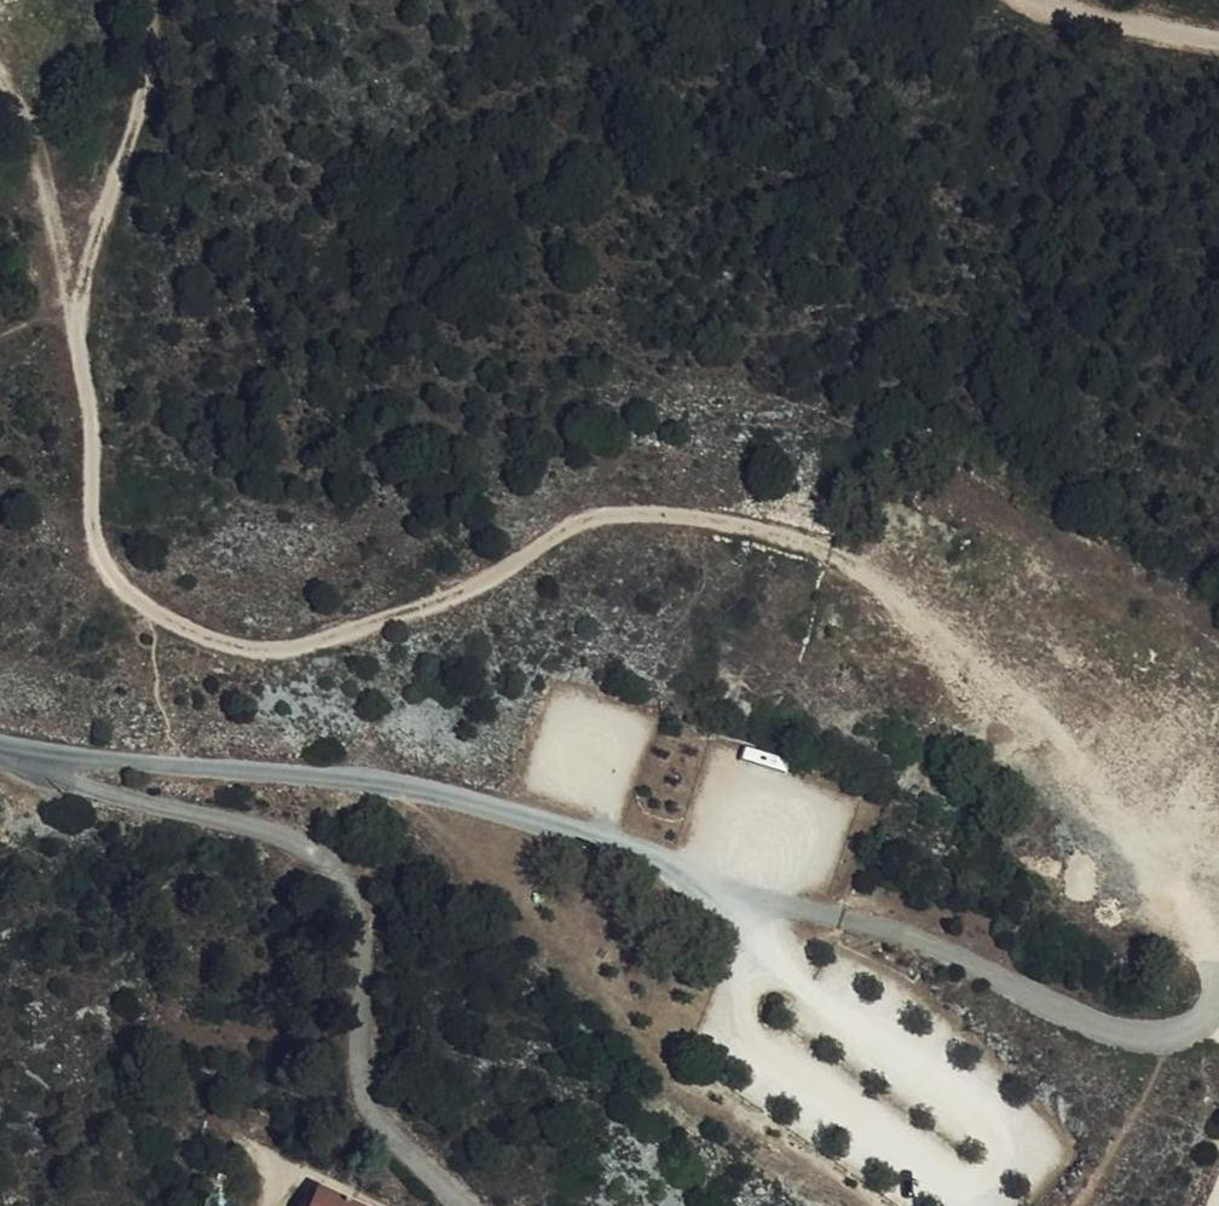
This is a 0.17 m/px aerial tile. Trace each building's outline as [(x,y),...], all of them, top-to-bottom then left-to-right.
[(317,1192),(311,1205),(346,1205),(317,1192)]
